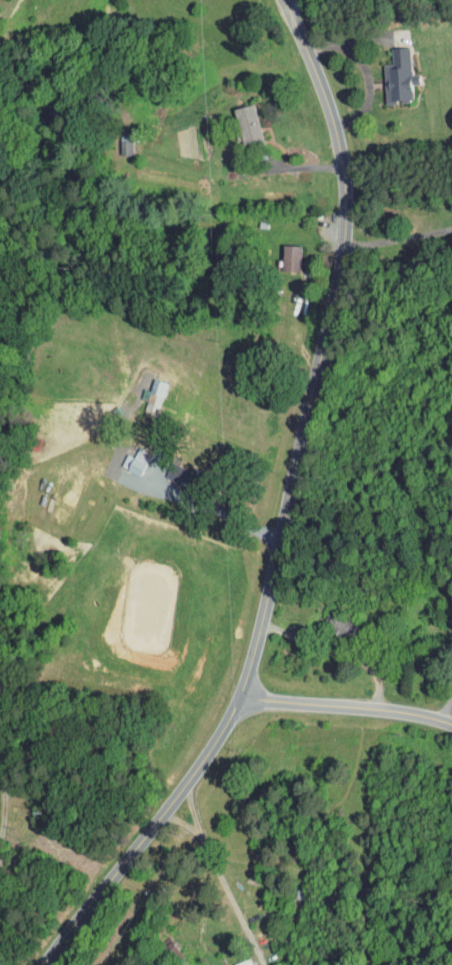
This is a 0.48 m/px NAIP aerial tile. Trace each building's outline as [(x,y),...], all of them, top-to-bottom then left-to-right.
[(373,97),(399,95),(398,78),(405,78),(404,69),(398,69),(396,42),(379,43),(380,58),(370,59),(373,97)] [(221,103),(229,142),(249,137),(241,99),(221,103)] [(288,241),(270,240),(269,265),(287,266),(288,241)] [(143,409),(153,377),(141,373),(131,405),(143,409)] [(114,449),(108,461),(125,470),(137,447),(126,442),(121,452),(114,449)] [(164,479),(169,472),(174,476),(179,469),(160,456),(151,470),(164,479)]
